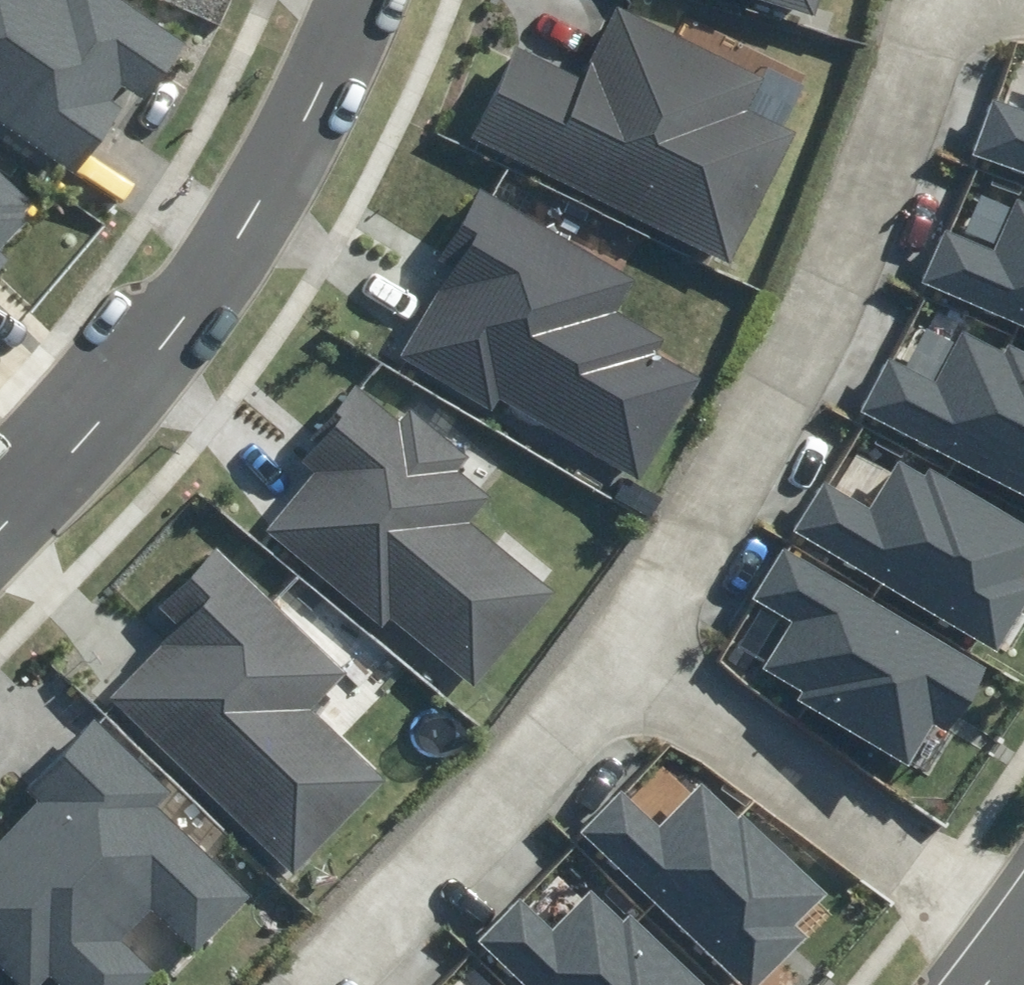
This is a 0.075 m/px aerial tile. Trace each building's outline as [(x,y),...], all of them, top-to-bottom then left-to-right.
[(77,173),(120,109),(108,101),(119,85),(147,104),(188,43),(123,0),(0,0),(0,121),(77,173)] [(816,12),(819,0),(776,0),(816,12)] [(468,137),(732,264),(795,135),(748,113),(765,77),(617,6),(582,79),(512,45),(468,137)] [(973,155),(1023,173),(1023,110),(992,99),(973,155)] [(37,208),(0,170),(0,243),(37,208)] [(501,399),(640,480),(701,377),(657,351),(664,340),(615,311),(635,277),(480,187),(437,261),(451,270),(401,356),(494,411),(501,399)] [(922,284),(1023,327),(1023,203),(1015,200),(993,252),(945,231),(922,284)] [(864,410),(1023,492),(1023,350),(1013,344),(1006,356),(962,333),(937,382),(891,359),(864,410)] [(391,616),(474,686),(554,593),(470,522),(492,497),(461,471),(471,458),(412,409),(400,423),(353,384),(307,439),(313,444),(299,461),(317,477),(268,534),(381,628),(391,616)] [(796,531),(999,653),(1023,612),(1023,523),(932,468),(926,478),(900,462),(870,510),(825,483),(796,531)] [(804,689),(797,702),(909,765),(933,723),(949,732),(988,664),(783,549),(754,599),(791,620),(764,667),(804,689)] [(110,697),(292,874),(385,779),(312,708),(344,675),(216,551),(158,610),(178,629),(110,697)] [(63,984),(145,984),(156,973),(121,939),(151,908),(196,951),(249,897),(158,809),(172,795),(96,720),(26,791),(35,800),(0,836),(0,962),(23,984),(43,984),(53,975),(63,984)] [(746,984),(760,984),(806,935),(796,926),(826,893),(706,785),(666,828),(619,786),(577,832),(746,984)] [(529,984),(704,984),(633,914),(623,923),(593,893),(554,932),(521,898),(481,937),(529,984)]
